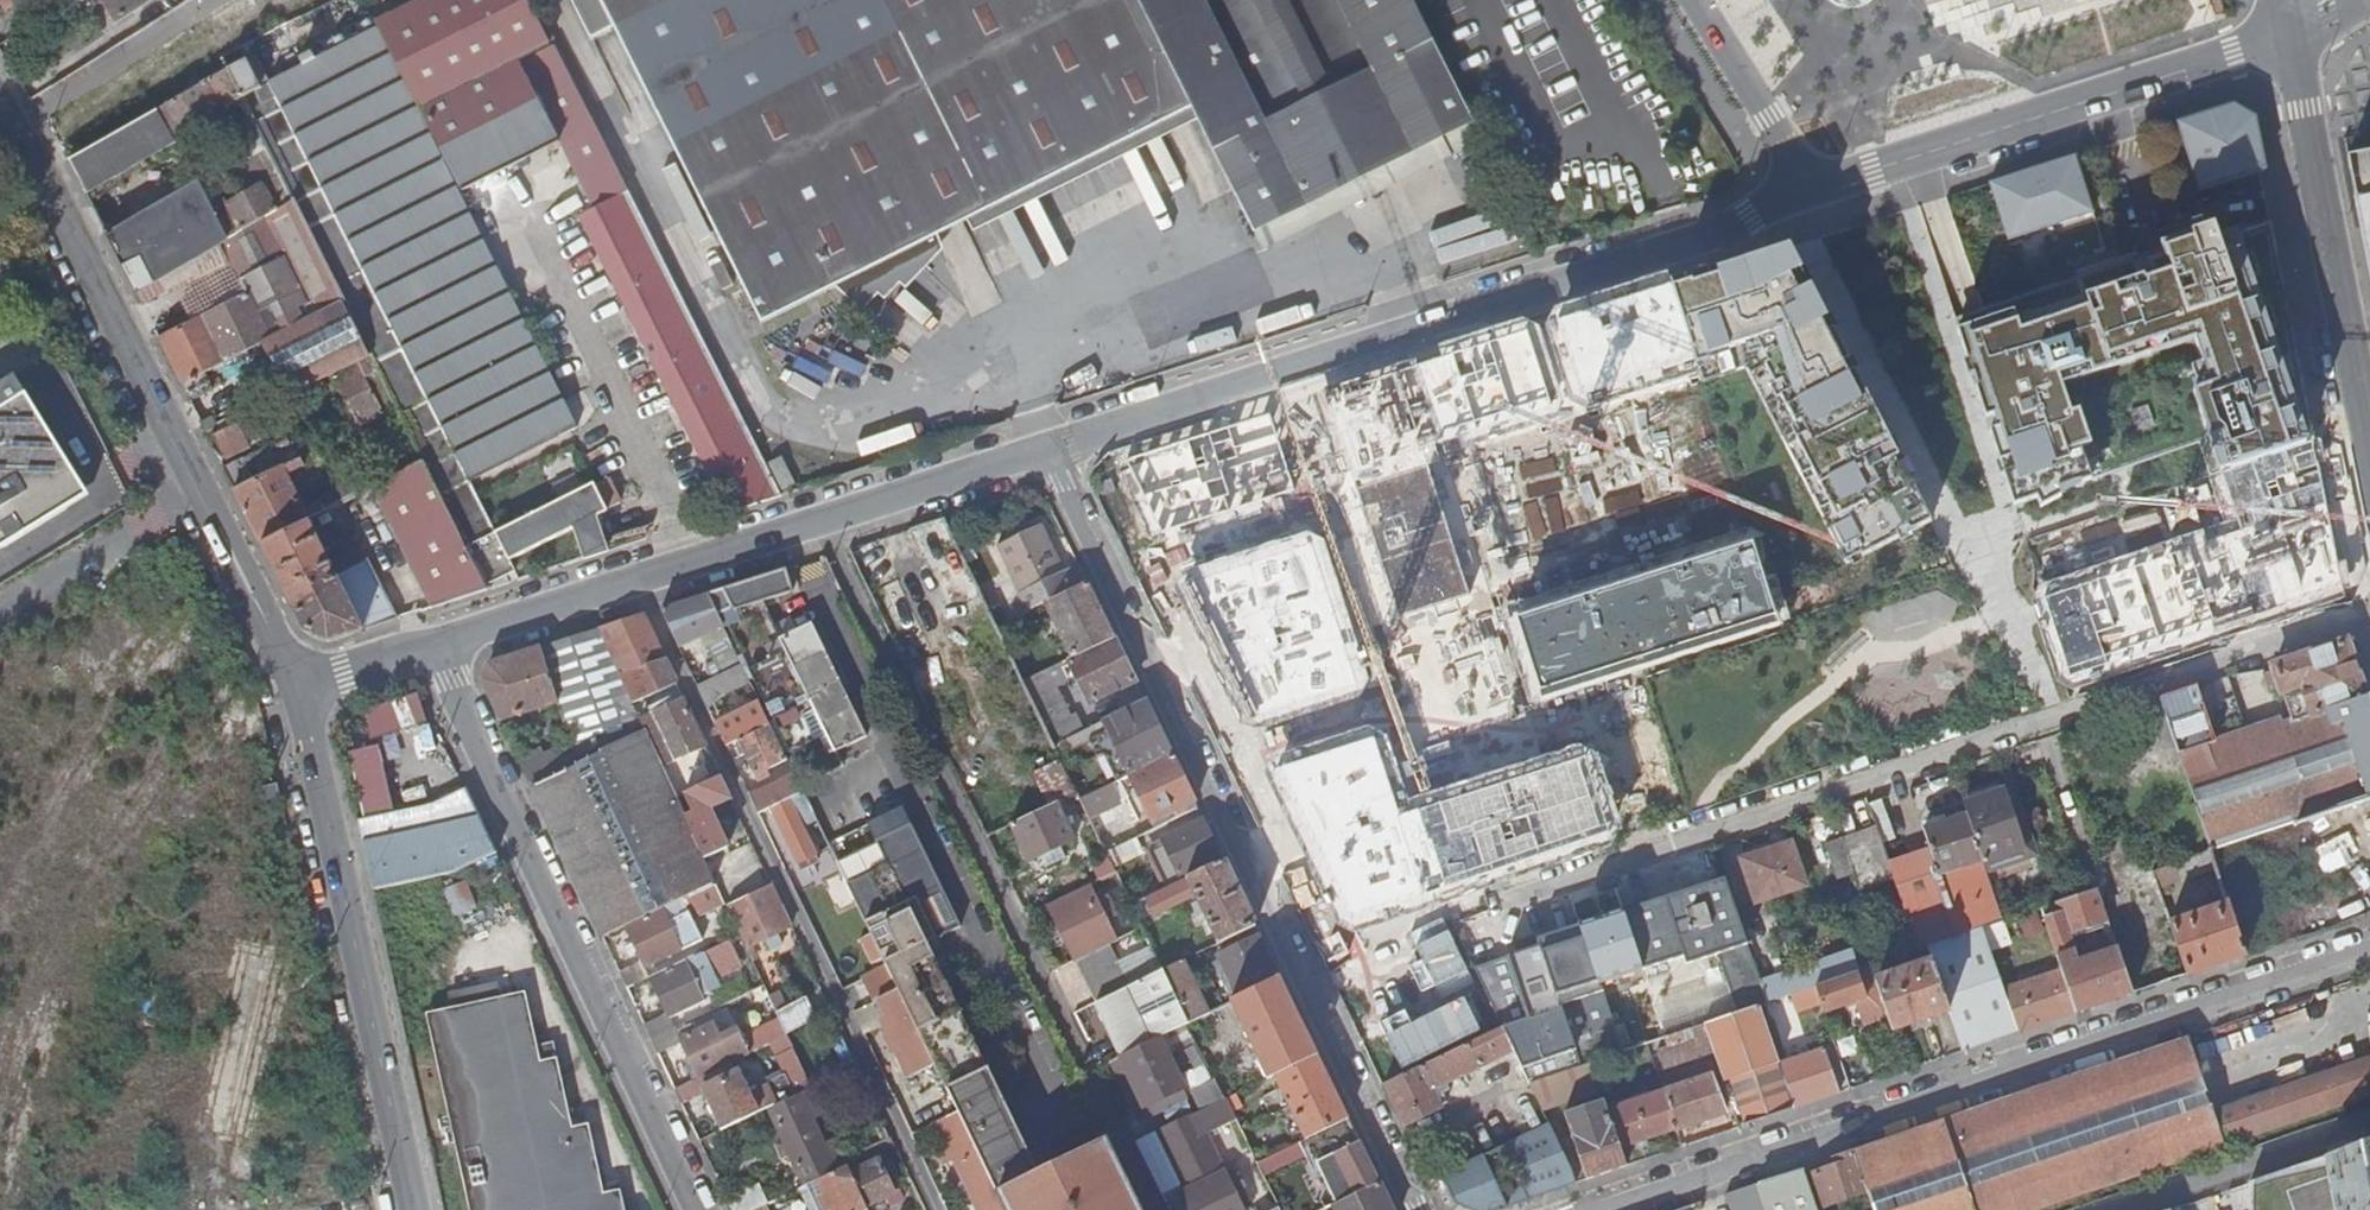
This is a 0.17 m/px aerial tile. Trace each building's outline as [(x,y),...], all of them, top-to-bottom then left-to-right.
[(5,9),(19,0),(0,0),(0,1),(5,9)] [(116,24),(154,0),(100,0),(116,24)] [(560,145),(517,60),(550,44),(527,0),(419,0),(376,21),(462,193),(560,145)] [(591,39),(613,28),(762,324),(836,287),(856,307),(874,287),(880,293),(896,277),(902,282),(919,264),(907,252),(1193,108),(1253,228),(1264,223),(1273,240),(1311,221),(1303,204),(1471,120),(1411,0),(573,0),(591,39)] [(270,83),(470,482),(577,427),(378,28),(270,83)] [(228,71),(257,57),(250,45),(221,60),(227,71),(228,71)] [(729,513),(781,496),(673,280),(556,46),(521,64),(594,208),(581,215),(729,513)] [(510,561),(496,533),(470,482),(270,83),(257,57),(228,71),(242,99),(257,129),(268,151),(281,176),(370,357),(378,371),(397,409),(424,461),(485,584),(514,570),(510,561)] [(242,99),(228,71),(227,71),(192,91),(166,106),(98,145),(99,147),(70,162),(87,197),(175,146),(171,138),(242,99)] [(2259,169),(2267,166),(2255,116),(2234,105),(2178,123),(2199,188),(2259,169)] [(228,172),(268,151),(257,129),(217,150),(218,154),(212,157),(220,172),(226,169),(228,172)] [(2369,277),(2369,154),(2347,158),(2369,277)] [(2092,213),(2074,156),(2029,171),(1988,184),(2007,241),(2092,213)] [(159,341),(190,402),(213,390),(211,387),(204,373),(230,361),(264,343),(291,397),(328,378),(335,374),(370,357),(281,176),(229,207),(215,182),(200,189),(199,187),(108,239),(136,295),(163,279),(221,245),(234,270),(248,297),(159,341)] [(1960,330),(1956,331),(1981,409),(2011,506),(2098,478),(2199,446),(2209,478),(2312,441),(2305,401),(2287,312),(2283,293),(2269,222),(2175,258),(2140,271),(2135,256),(2113,262),(2113,261),(2075,273),(2076,279),(1981,309),(1983,314),(1968,318),(1957,322),(1960,330)] [(174,300),(234,270),(221,245),(163,279),(167,287),(174,300)] [(1789,248),(1648,293),(1547,325),(1568,404),(1593,412),(1678,384),(1742,374),(1848,565),(1933,521),(1789,248)] [(136,295),(140,303),(167,287),(163,279),(136,295)] [(1544,326),(1508,337),(1514,358),(1550,348),(1544,326)] [(378,371),(370,357),(335,374),(341,389),(360,427),(384,415),(365,377),(378,371)] [(204,373),(211,387),(237,374),(230,361),(204,373)] [(335,374),(328,378),(335,392),(341,389),(335,374)] [(87,496),(12,375),(0,382),(0,549),(87,496)] [(250,417),(213,436),(224,458),(249,445),(245,437),(260,430),(253,416),(252,414),(250,416),(250,417)] [(1161,532),(1292,490),(1271,416),(1128,464),(1161,532)] [(224,469),(235,491),(300,458),(294,446),(289,436),(224,469)] [(303,449),(305,455),(327,443),(323,437),(312,443),(312,445),(303,449)] [(2312,441),(2209,478),(2223,526),(2043,587),(2068,681),(2344,599),(2312,441)] [(294,446),(300,458),(305,455),(303,449),(300,443),(294,446)] [(235,491),(261,544),(307,520),(352,497),(347,487),(322,500),(322,502),(304,512),(284,475),(303,466),(300,458),(235,491)] [(796,486),(782,458),(769,465),(782,492),(796,486)] [(433,608),(488,590),(485,584),(424,461),(372,488),(433,608)] [(1470,595),(1426,468),(1358,492),(1402,618),(1470,595)] [(584,559),(607,552),(596,517),(607,512),(606,510),(620,504),(608,479),(594,486),(593,484),(496,533),(510,561),(574,528),(584,559)] [(329,641),(398,619),(361,548),(329,565),(307,520),(261,544),(304,630),(329,641)] [(996,545),(1026,612),(1044,604),(1076,589),(1067,572),(1062,574),(1040,525),(996,545)] [(1263,728),(1362,696),(1370,678),(1326,541),(1307,533),(1179,573),(1174,588),(1241,723),(1263,728)] [(1752,542),(1518,620),(1546,702),(1779,623),(1752,542)] [(794,591),(788,568),(706,594),(716,615),(731,608),(733,611),(794,591)] [(1113,636),(1087,583),(1076,589),(1044,604),(1053,621),(1056,619),(1066,638),(1062,641),(1070,657),(1113,636)] [(716,615),(706,594),(660,609),(678,647),(701,636),(722,626),(716,615)] [(598,629),(632,702),(675,682),(642,614),(598,629)] [(866,738),(810,624),(779,640),(785,652),(749,670),(790,753),(825,736),(833,753),(866,738)] [(722,626),(701,636),(706,647),(727,638),(722,626)] [(578,765),(646,733),(640,719),(632,702),(598,629),(540,647),(558,702),(572,744),(578,765)] [(1135,681),(1113,636),(1070,657),(1066,659),(1088,703),(1135,681)] [(710,679),(701,683),(711,705),(726,691),(748,681),(727,638),(706,647),(715,668),(706,672),(710,679)] [(2293,721),(2364,698),(2347,642),(2275,667),(2293,721)] [(558,702),(540,647),(489,663),(482,680),(501,720),(558,702)] [(1021,681),(1053,745),(1081,731),(1073,715),(1069,717),(1055,687),(1064,683),(1066,679),(1059,662),(1021,681)] [(2239,689),(2234,674),(2161,699),(2166,714),(2239,689)] [(701,683),(697,685),(707,708),(711,705),(701,683)] [(365,702),(371,732),(430,721),(424,691),(365,702)] [(2369,695),(2364,697),(2293,721),(2283,724),(2281,719),(2211,742),(2178,753),(2211,849),(2369,799),(2369,696),(2369,695)] [(685,793),(720,778),(683,699),(640,719),(646,733),(676,798),(685,793)] [(1114,747),(1102,752),(1117,780),(1128,775),(1171,754),(1145,701),(1101,721),(1114,747)] [(726,717),(714,723),(725,745),(737,739),(769,725),(758,702),(736,713),(726,717)] [(722,708),(726,717),(736,713),(733,704),(722,708)] [(2178,753),(2211,742),(2198,704),(2166,715),(2178,753)] [(1053,745),(1054,748),(1057,755),(1090,739),(1097,754),(1102,752),(1114,747),(1101,721),(1081,731),(1053,745)] [(769,725),(737,739),(754,775),(786,759),(769,725)] [(1369,727),(1269,760),(1267,777),(1338,920),(1360,928),(1615,842),(1624,829),(1597,754),(1582,747),(1410,799),(1388,739),(1369,727)] [(603,935),(715,882),(703,857),(685,817),(676,798),(646,733),(578,765),(533,787),(603,935)] [(520,759),(533,787),(578,765),(572,744),(543,756),(540,751),(520,759)] [(1176,765),(1171,754),(1128,775),(1151,823),(1194,802),(1176,765)] [(793,774),(748,794),(757,813),(769,807),(802,792),(793,774)] [(685,817),(703,857),(728,846),(710,808),(730,799),(720,778),(685,793),(694,812),(685,817)] [(1125,798),(1117,780),(1079,799),(1104,851),(1141,834),(1144,832),(1141,827),(1112,840),(1099,812),(1125,798)] [(1962,798),(1968,815),(1986,868),(2028,854),(2005,784),(1962,798)] [(358,822),(374,892),(434,879),(428,852),(423,830),(480,816),(467,789),(431,806),(358,822)] [(802,792),(769,807),(796,863),(814,856),(800,827),(815,819),(802,792)] [(1196,807),(1194,802),(1151,823),(1153,828),(1196,807)] [(1074,840),(1056,803),(1010,825),(1028,862),(1074,840)] [(869,824),(877,841),(912,824),(904,808),(869,824)] [(1968,815),(1924,830),(1961,937),(1985,928),(2004,922),(1990,881),(1986,868),(1968,815)] [(443,849),(486,829),(480,816),(423,830),(428,852),(443,849)] [(1148,852),(1165,889),(1180,881),(1177,875),(1220,855),(1203,819),(1161,840),(1163,845),(1148,852)] [(846,883),(864,921),(915,898),(935,939),(962,926),(912,824),(877,841),(878,842),(887,864),(846,883)] [(1852,872),(1858,890),(1893,878),(1882,844),(1876,825),(1840,838),(1852,872)] [(454,875),(497,854),(486,829),(443,849),(428,852),(434,879),(454,875)] [(1882,844),(1893,878),(1918,951),(1928,948),(1961,937),(1924,830),(1882,844)] [(1104,851),(1111,865),(1148,847),(1141,834),(1104,851)] [(1835,878),(1852,872),(1840,838),(1824,843),(1835,878)] [(878,842),(836,862),(846,883),(887,864),(878,842)] [(1806,885),(1791,843),(1742,859),(1756,902),(1806,885)] [(2028,854),(1986,868),(1990,881),(2032,867),(2028,854)] [(1194,896),(1216,943),(1253,925),(1222,861),(1180,881),(1165,889),(1131,905),(1139,922),(1194,896)] [(2154,871),(2159,886),(2179,879),(2174,864),(2170,865),(2154,871)] [(734,875),(745,898),(758,891),(747,869),(734,875)] [(1767,1002),(1726,879),(1665,900),(1684,957),(1687,965),(1717,954),(1726,983),(1736,1013),(1759,1004),(1767,1002)] [(699,953),(739,934),(727,906),(716,884),(676,903),(699,953)] [(739,934),(746,948),(763,939),(770,951),(780,946),(775,933),(790,926),(771,885),(758,891),(745,898),(727,906),(739,934)] [(1074,960),(1107,944),(1116,940),(1090,886),(1048,906),(1074,960)] [(459,887),(446,891),(452,907),(465,903),(459,887)] [(2097,890),(2088,893),(2057,903),(2060,913),(2044,918),(2062,971),(2076,1013),(2132,994),(2117,949),(2109,951),(2078,962),(2069,933),(2099,922),(2105,939),(2113,937),(2097,890)] [(947,1091),(988,1071),(939,969),(926,943),(935,939),(915,898),(864,921),(886,966),(897,990),(934,1066),(947,1091)] [(1665,900),(1623,914),(1641,971),(1684,957),(1665,900)] [(2188,975),(2246,955),(2228,903),(2171,922),(2188,975)] [(681,950),(662,910),(627,926),(646,966),(681,950)] [(1582,928),(1600,984),(1641,971),(1623,914),(1582,928)] [(2010,923),(1986,931),(1993,951),(2017,943),(2010,923)] [(1582,928),(1539,943),(1541,947),(1580,1066),(1590,1062),(1622,1051),(1600,984),(1582,928)] [(1928,948),(1933,964),(1949,1010),(1963,1052),(1992,1042),(2019,1033),(2005,990),(1993,951),(1986,931),(1985,928),(1961,937),(1928,948)] [(1216,957),(1237,999),(1279,979),(1258,936),(1216,957)] [(2117,949),(2113,937),(2105,939),(2109,951),(2117,949)] [(926,943),(939,969),(948,965),(935,939),(926,943)] [(706,953),(718,979),(741,969),(728,942),(706,953)] [(1094,1002),(1153,972),(1142,949),(1115,961),(1107,944),(1074,960),(1094,1002)] [(1516,956),(1474,970),(1482,986),(1501,1027),(1513,1050),(1529,1083),(1580,1066),(1541,947),(1516,956)] [(686,959),(704,1000),(718,993),(699,953),(686,959)] [(704,1000),(686,959),(651,976),(669,1016),(704,1000)] [(1183,959),(1162,970),(1169,984),(1188,1023),(1209,1013),(1183,959)] [(1933,964),(1877,982),(1888,1015),(1893,1029),(1949,1010),(1933,964)] [(622,977),(627,987),(651,976),(646,966),(622,977)] [(861,979),(872,1002),(878,999),(897,990),(886,966),(861,979)] [(1872,967),(1843,977),(1815,986),(1821,1002),(1824,1011),(1854,1001),(1863,1024),(1888,1015),(1877,982),(1872,967)] [(1169,984),(1162,970),(1162,969),(1153,972),(1094,1002),(1120,1056),(1148,1042),(1188,1023),(1169,984)] [(2076,1013),(2062,971),(2005,990),(2019,1033),(2076,1013)] [(757,988),(763,985),(760,979),(754,982),(757,988)] [(1230,1003),(1267,1077),(1272,1075),(1316,1054),(1293,1008),(1279,979),(1237,999),(1230,1003)] [(1696,993),(1706,1022),(1736,1013),(1726,983),(1696,993)] [(450,1010),(498,999),(495,985),(447,995),(450,1010)] [(1815,986),(1791,994),(1796,1010),(1821,1002),(1815,986)] [(780,1020),(785,1031),(815,1017),(805,996),(785,1005),(777,989),(767,993),(775,1010),(780,1020)] [(897,990),(878,999),(915,1076),(934,1066),(897,990)] [(426,1015),(462,1183),(468,1209),(622,1209),(617,1190),(602,1193),(586,1125),(571,1128),(556,1059),(539,1062),(524,993),(498,999),(450,1010),(426,1015)] [(1653,1007),(1663,1037),(1703,1023),(1705,1022),(1706,1022),(1696,993),(1653,1007)] [(1705,1022),(1703,1023),(1706,1033),(1715,1058),(1723,1082),(1779,1063),(1759,1004),(1736,1013),(1706,1022),(1705,1022)] [(651,1039),(676,1027),(669,1016),(646,1027),(651,1039)] [(762,1049),(787,1037),(785,1031),(780,1020),(743,1038),(738,1027),(720,1036),(713,1022),(680,1038),(681,1040),(690,1059),(686,1061),(695,1080),(700,1078),(762,1049)] [(676,1027),(651,1039),(657,1051),(681,1040),(680,1038),(676,1027)] [(1383,1084),(1404,1126),(1441,1108),(1440,1106),(1445,1103),(1440,1093),(1449,1089),(1446,1082),(1513,1050),(1501,1027),(1429,1062),(1383,1084)] [(1715,1058),(1706,1033),(1657,1049),(1665,1074),(1715,1058)] [(762,1049),(785,1099),(811,1087),(787,1037),(762,1049)] [(2185,1041),(1925,1127),(1881,1142),(1853,1152),(1856,1162),(1867,1193),(1873,1209),(2043,1209),(2222,1150),(2212,1118),(2185,1041)] [(1174,1094),(1148,1042),(1120,1056),(1145,1107),(1174,1094)] [(1823,1048),(1779,1063),(1794,1109),(1839,1093),(1823,1048)] [(1316,1054),(1272,1075),(1303,1138),(1347,1117),(1316,1054)] [(1580,1066),(1529,1083),(1542,1111),(1600,1091),(1590,1062),(1580,1066)] [(1794,1109),(1779,1063),(1723,1082),(1739,1127),(1794,1109)] [(1225,1098),(1208,1064),(1183,1075),(1200,1110),(1225,1098)] [(906,1081),(928,1127),(931,1126),(957,1113),(947,1091),(934,1066),(915,1076),(906,1081)] [(2212,1118),(2225,1160),(2369,1114),(2369,1068),(2212,1118)] [(996,1193),(1039,1173),(988,1071),(947,1091),(957,1113),(996,1193)] [(722,1129),(757,1112),(769,1107),(774,1105),(765,1086),(748,1094),(739,1072),(704,1088),(722,1129)] [(1663,1092),(1676,1129),(1724,1113),(1712,1075),(1663,1092)] [(704,1088),(700,1078),(695,1080),(675,1089),(680,1100),(704,1088)] [(769,1107),(787,1145),(815,1132),(808,1118),(822,1111),(811,1087),(785,1099),(774,1105),(769,1107)] [(1607,1111),(1620,1148),(1676,1129),(1663,1092),(1607,1111)] [(1225,1098),(1200,1110),(1157,1131),(1183,1185),(1220,1167),(1204,1133),(1234,1119),(1225,1098)] [(1563,1114),(1587,1179),(1626,1166),(1620,1148),(1607,1111),(1603,1100),(1563,1114)] [(996,1193),(957,1113),(931,1126),(939,1142),(937,1144),(946,1163),(954,1159),(953,1157),(958,1155),(983,1208),(979,1209),(1004,1209),(996,1193)] [(1347,1117),(1303,1138),(1309,1151),(1317,1167),(1334,1202),(1378,1181),(1360,1143),(1347,1117)] [(1725,1125),(1727,1131),(1733,1129),(1731,1123),(1725,1125)] [(1441,1175),(1455,1203),(1472,1209),(1497,1209),(1575,1183),(1569,1167),(1548,1124),(1441,1175)] [(806,1185),(847,1165),(843,1156),(835,1141),(822,1147),(815,1132),(787,1145),(806,1185)] [(847,1165),(847,1166),(894,1144),(889,1134),(843,1156),(847,1165)] [(1256,1161),(1262,1174),(1309,1151),(1303,1138),(1256,1161)] [(1108,1140),(1039,1173),(996,1193),(1004,1209),(1142,1209),(1108,1140)] [(2169,1209),(2369,1209),(2369,1141),(2169,1209)] [(1856,1162),(1853,1152),(1834,1158),(1836,1166),(1813,1174),(1824,1207),(1867,1193),(1856,1162)] [(851,1173),(865,1205),(885,1196),(893,1192),(878,1160),(851,1173)] [(867,1208),(865,1205),(851,1173),(847,1166),(847,1165),(806,1185),(818,1209),(864,1209),(867,1208)] [(1323,1208),(1332,1203),(1334,1202),(1317,1167),(1306,1172),(1323,1208)] [(1766,1209),(1817,1209),(1803,1169),(1757,1184),(1766,1209)] [(1223,1174),(1181,1193),(1189,1209),(1240,1209),(1223,1174)] [(1335,1209),(1392,1209),(1378,1181),(1334,1202),(1332,1203),(1335,1209)] [(1757,1184),(1727,1194),(1732,1209),(1766,1209),(1757,1184)] [(806,1185),(798,1188),(808,1209),(818,1209),(806,1185)] [(727,1200),(732,1209),(752,1209),(765,1203),(758,1187),(727,1200)] [(893,1192),(885,1196),(889,1206),(903,1200),(898,1189),(893,1192)] [(774,1200),(765,1203),(752,1209),(780,1209),(774,1200)]
